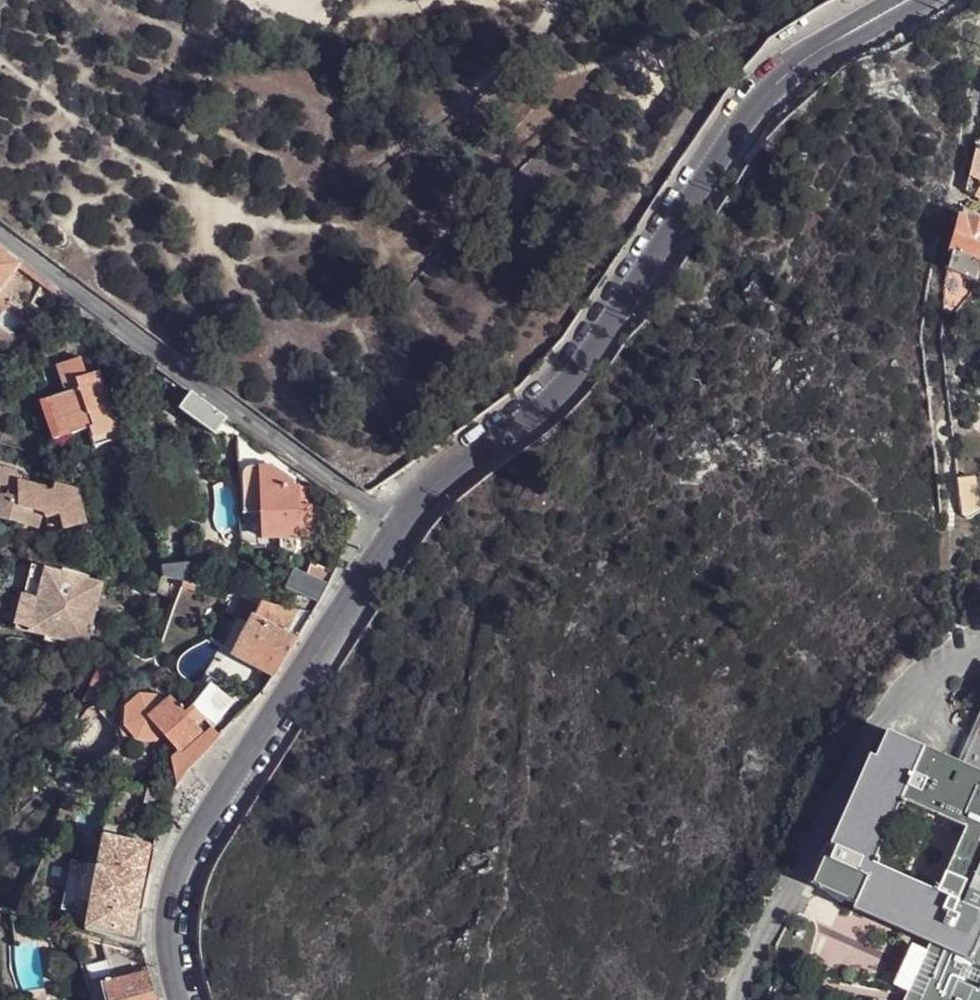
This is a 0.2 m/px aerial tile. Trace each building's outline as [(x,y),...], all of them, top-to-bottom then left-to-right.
[(976,153),(967,191),(979,197),(979,155),(976,153)] [(962,220),(962,223),(955,253),(950,271),(965,277),(979,282),(979,280),(979,215),(964,207),(961,218),(962,220)] [(19,265),(0,251),(0,291),(19,265)] [(950,271),(947,290),(960,294),(965,277),(950,271)] [(81,357),(57,363),(57,364),(66,392),(50,397),(56,420),(65,418),(70,434),(90,428),(92,431),(114,425),(100,381),(89,384),(86,375),(81,357)] [(100,381),(97,371),(86,375),(89,384),(100,381)] [(217,433),(228,417),(194,391),(182,407),(217,433)] [(41,399),(53,438),(70,434),(65,418),(56,420),(50,397),(41,399)] [(93,446),(119,438),(114,425),(92,431),(89,432),(93,446)] [(245,512),(263,511),(264,539),(282,538),(297,537),(312,537),(312,505),(307,505),(308,485),(295,485),(295,482),(274,466),(274,464),(254,465),(248,468),(244,475),(245,512)] [(0,468),(0,519),(23,525),(43,514),(46,515),(51,534),(85,523),(76,490),(55,484),(53,490),(40,487),(40,488),(32,491),(30,484),(20,481),(20,478),(10,471),(0,468)] [(956,480),(961,516),(963,518),(966,520),(969,520),(972,519),(979,516),(979,508),(976,477),(956,480)] [(43,514),(23,525),(51,534),(46,515),(43,514)] [(282,538),(282,550),(284,554),(290,556),(295,553),(295,548),(297,548),(297,537),(282,538)] [(189,563),(162,566),(164,577),(166,578),(182,581),(183,582),(191,583),(189,563)] [(311,563),(306,574),(330,584),(336,571),(322,565),(321,567),(311,563)] [(105,582),(34,565),(18,629),(89,646),(105,582)] [(296,569),(288,588),(319,603),(330,584),(306,574),(296,569)] [(179,592),(182,581),(166,578),(165,582),(172,585),(171,589),(179,592)] [(183,582),(181,587),(195,591),(197,585),(191,583),(183,582)] [(223,648),(236,654),(262,601),(250,598),(223,648)] [(236,654),(275,675),(297,640),(286,634),(295,616),(298,610),(262,601),(236,654)] [(295,616),(286,634),(297,640),(307,622),(295,616)] [(117,683),(107,678),(96,701),(106,706),(117,683)] [(212,684),(193,706),(206,719),(208,717),(220,702),(229,697),(212,684)] [(138,698),(134,694),(123,705),(121,726),(126,740),(134,734),(127,726),(128,707),(138,698)] [(157,741),(164,735),(149,719),(167,703),(161,697),(142,695),(138,698),(128,707),(127,726),(134,734),(139,740),(157,741)] [(235,702),(229,697),(220,702),(208,717),(217,725),(235,702)] [(167,703),(149,719),(164,735),(180,751),(195,767),(216,744),(186,713),(172,698),(167,703)] [(206,719),(193,706),(186,713),(216,744),(222,736),(206,719)] [(75,747),(73,745),(101,712),(98,707),(64,749),(82,765),(84,762),(74,754),(73,750),(75,747)] [(958,764),(979,774),(979,719),(958,764)] [(958,764),(887,732),(874,761),(815,891),(929,943),(942,949),(921,999),(979,999),(979,774),(958,764)] [(195,767),(180,751),(174,757),(179,787),(185,778),(190,771),(195,767)] [(810,888),(815,891),(874,761),(869,759),(810,888)] [(72,782),(74,771),(53,766),(52,773),(59,775),(59,779),(72,782)] [(145,802),(168,808),(174,794),(148,788),(145,802)] [(142,950),(141,933),(145,916),(139,914),(152,845),(106,837),(101,867),(74,862),(65,908),(81,911),(83,902),(93,904),(86,933),(97,936),(142,950)] [(907,991),(926,950),(912,942),(892,984),(907,991)] [(942,949),(929,943),(926,950),(907,991),(903,999),(921,999),(942,949)] [(116,980),(134,975),(129,951),(103,944),(104,953),(109,953),(116,980)] [(82,960),(88,987),(103,983),(116,980),(109,953),(104,953),(82,960)] [(148,971),(134,975),(116,980),(103,983),(108,999),(158,999),(148,971)] [(103,983),(88,987),(92,999),(108,999),(103,983)]
